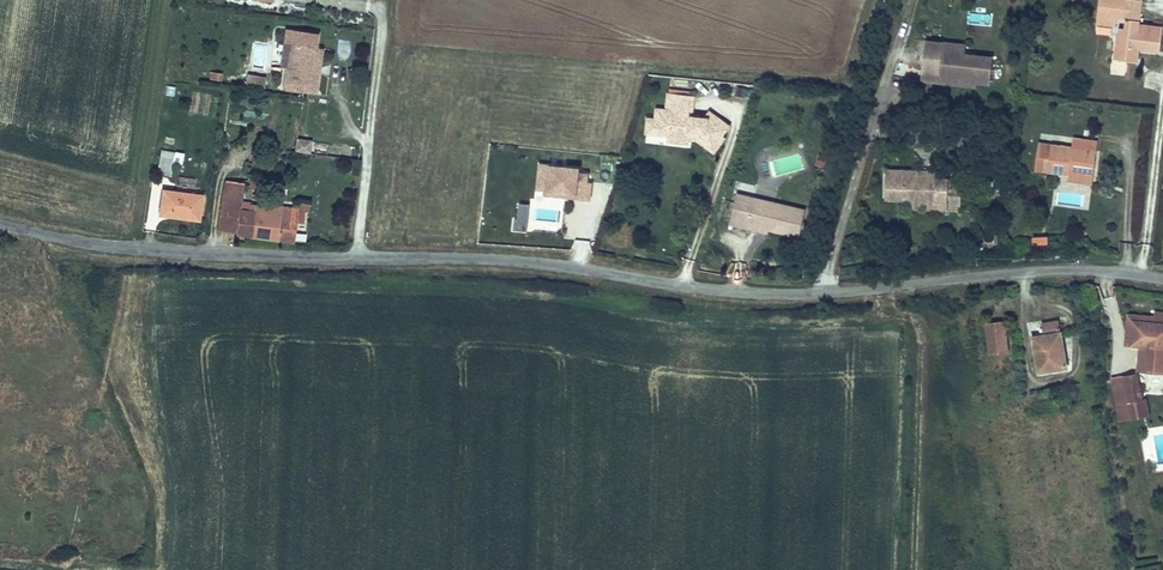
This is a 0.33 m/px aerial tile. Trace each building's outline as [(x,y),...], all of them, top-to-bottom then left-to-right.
[(1162,27),(1139,24),(1142,0),(1099,0),(1097,16),(1115,19),(1126,20),(1125,29),(1124,38),(1118,37),(1116,37),(1114,59),(1130,61),(1131,48),(1137,49),(1160,52),(1162,27)] [(1115,26),(1115,19),(1097,16),(1096,24),(1115,26)] [(316,47),(317,36),(297,34),(296,44),(316,47)] [(989,84),(993,57),(965,54),(942,52),(943,43),(925,41),(922,71),(939,73),(938,78),(953,80),(953,84),(975,86),(976,82),(989,84)] [(292,68),(295,44),(284,43),(280,66),(286,67),(292,68)] [(965,54),(966,46),(943,43),(942,52),(965,54)] [(315,94),(319,72),(313,72),(316,47),(296,44),(295,44),(292,68),(286,67),(283,89),(315,94)] [(319,72),(322,48),(316,47),(313,72),(319,72)] [(210,80),(222,80),(222,71),(210,71),(210,80)] [(938,78),(939,73),(922,71),(921,80),(938,82),(953,84),(953,80),(938,78)] [(263,89),(266,78),(247,75),(245,86),(263,89)] [(728,126),(709,111),(704,118),(691,116),(694,96),(669,93),(666,110),(657,109),(655,119),(655,120),(658,120),(657,134),(669,136),(668,140),(688,143),(689,137),(690,130),(694,131),(697,133),(694,137),(714,152),(724,138),(721,136),(728,126)] [(657,134),(658,120),(655,120),(655,119),(648,118),(646,133),(657,134)] [(296,138),(295,151),(311,152),(312,139),(296,138)] [(1096,151),(1097,142),(1073,138),(1072,147),(1096,151)] [(1093,174),(1096,151),(1072,147),(1039,143),(1035,170),(1069,175),(1070,168),(1079,169),(1079,172),(1093,174)] [(171,176),(175,152),(161,149),(157,174),(171,176)] [(818,155),(815,165),(826,168),(828,158),(818,155)] [(271,175),(274,164),(271,163),(272,160),(265,158),(263,165),(268,166),(266,173),(271,175)] [(535,196),(591,199),(593,168),(536,165),(535,196)] [(1092,182),(1093,174),(1079,172),(1079,169),(1070,168),(1069,175),(1068,180),(1092,182)] [(947,210),(949,179),(936,179),(936,172),(923,171),(923,174),(916,174),(916,171),(886,170),(885,199),(909,200),(935,201),(934,210),(947,210)] [(242,199),(244,183),(226,180),(223,196),(242,199)] [(198,220),(202,196),(163,190),(160,215),(172,216),(172,215),(189,217),(189,218),(198,220)] [(751,206),(753,198),(736,194),(734,202),(751,206)] [(303,222),(304,212),(305,210),(297,209),(297,208),(263,204),(263,206),(250,205),(249,205),(249,211),(241,210),(242,202),(242,199),(223,196),(218,231),(238,234),(250,236),(279,240),(294,242),(296,221),(303,222)] [(800,236),(806,210),(753,198),(751,206),(734,202),(729,224),(747,228),(747,224),(768,229),(800,236)] [(934,210),(935,201),(909,200),(909,209),(934,210)] [(249,211),(249,205),(250,205),(250,203),(242,202),(241,210),(249,211)] [(513,230),(528,232),(531,204),(516,202),(513,230)] [(308,213),(309,204),(298,203),(297,208),(297,209),(305,210),(304,212),(308,213)] [(768,229),(747,224),(747,228),(768,233),(768,229)] [(1032,246),(1049,244),(1048,235),(1031,237),(1032,246)] [(576,238),(570,258),(586,263),(593,243),(576,238)] [(1130,339),(1140,340),(1137,364),(1159,366),(1162,343),(1162,340),(1162,308),(1154,307),(1153,318),(1126,315),(1123,338),(1130,339)] [(1024,332),(1013,333),(1018,367),(1047,363),(1041,315),(1022,317),(1024,332)] [(984,316),(965,317),(968,347),(987,346),(984,316)] [(1006,320),(985,322),(988,354),(1008,352),(1006,320)] [(1130,339),(1127,363),(1137,364),(1140,340),(1130,339)] [(1129,365),(1102,369),(1110,413),(1141,407),(1137,390),(1133,391),(1129,365)] [(1162,394),(1162,374),(1147,373),(1146,393),(1162,394)]
